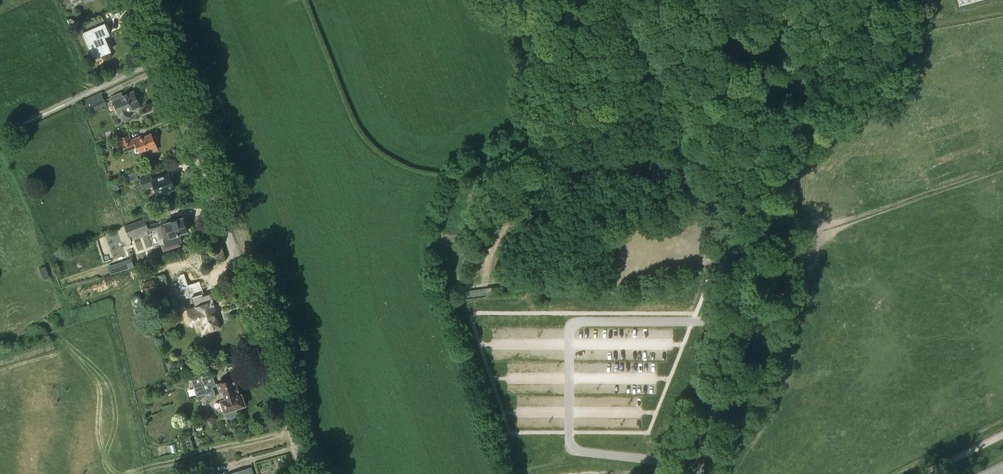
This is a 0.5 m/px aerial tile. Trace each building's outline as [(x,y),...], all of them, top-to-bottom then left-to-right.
[(71,17),(68,19),(71,25),(76,23),(74,19),(71,17)] [(105,45),(101,37),(108,34),(101,17),(100,17),(81,26),(88,43),(95,40),(98,48),(105,45)] [(122,92),(111,97),(113,101),(114,101),(122,118),(124,120),(129,118),(130,115),(128,111),(140,106),(133,91),(127,94),(123,95),(122,92)] [(107,105),(105,100),(102,93),(81,102),(86,114),(107,105)] [(153,136),(152,134),(141,138),(141,137),(131,140),(129,135),(121,138),(123,143),(122,143),(125,151),(137,146),(139,152),(148,148),(149,153),(158,149),(155,142),(158,141),(156,135),(153,136)] [(127,183),(139,179),(136,172),(124,176),(125,177),(120,179),(122,184),(127,183)] [(169,174),(153,180),(151,176),(142,179),(145,188),(155,184),(161,199),(171,195),(169,190),(174,188),(169,174)] [(171,221),(170,218),(147,226),(145,219),(125,226),(129,237),(149,229),(150,231),(156,229),(160,240),(164,239),(165,244),(162,245),(164,250),(181,244),(179,241),(181,240),(179,234),(189,231),(183,217),(171,221)] [(134,258),(111,265),(113,272),(136,265),(134,258)] [(156,291),(156,290),(154,280),(144,282),(146,292),(156,291)] [(468,291),(468,294),(481,291),(481,295),(486,294),(484,287),(468,291)] [(211,293),(201,296),(204,304),(194,307),(203,334),(220,328),(214,312),(216,311),(211,293)] [(201,382),(204,393),(213,390),(212,387),(216,386),(211,372),(191,378),(193,385),(201,382)] [(236,410),(235,407),(244,405),(244,402),(245,402),(245,401),(246,400),(246,399),(246,398),(245,398),(245,397),(244,397),(244,396),(243,396),(242,396),(241,394),(238,395),(237,392),(238,391),(236,386),(236,387),(235,385),(236,384),(235,380),(233,380),(233,379),(218,383),(221,392),(222,395),(222,396),(223,400),(220,401),(225,414),(226,417),(229,418),(232,418),(234,417),(236,415),(237,412),(236,410)] [(189,436),(184,437),(187,448),(193,447),(189,436)]
